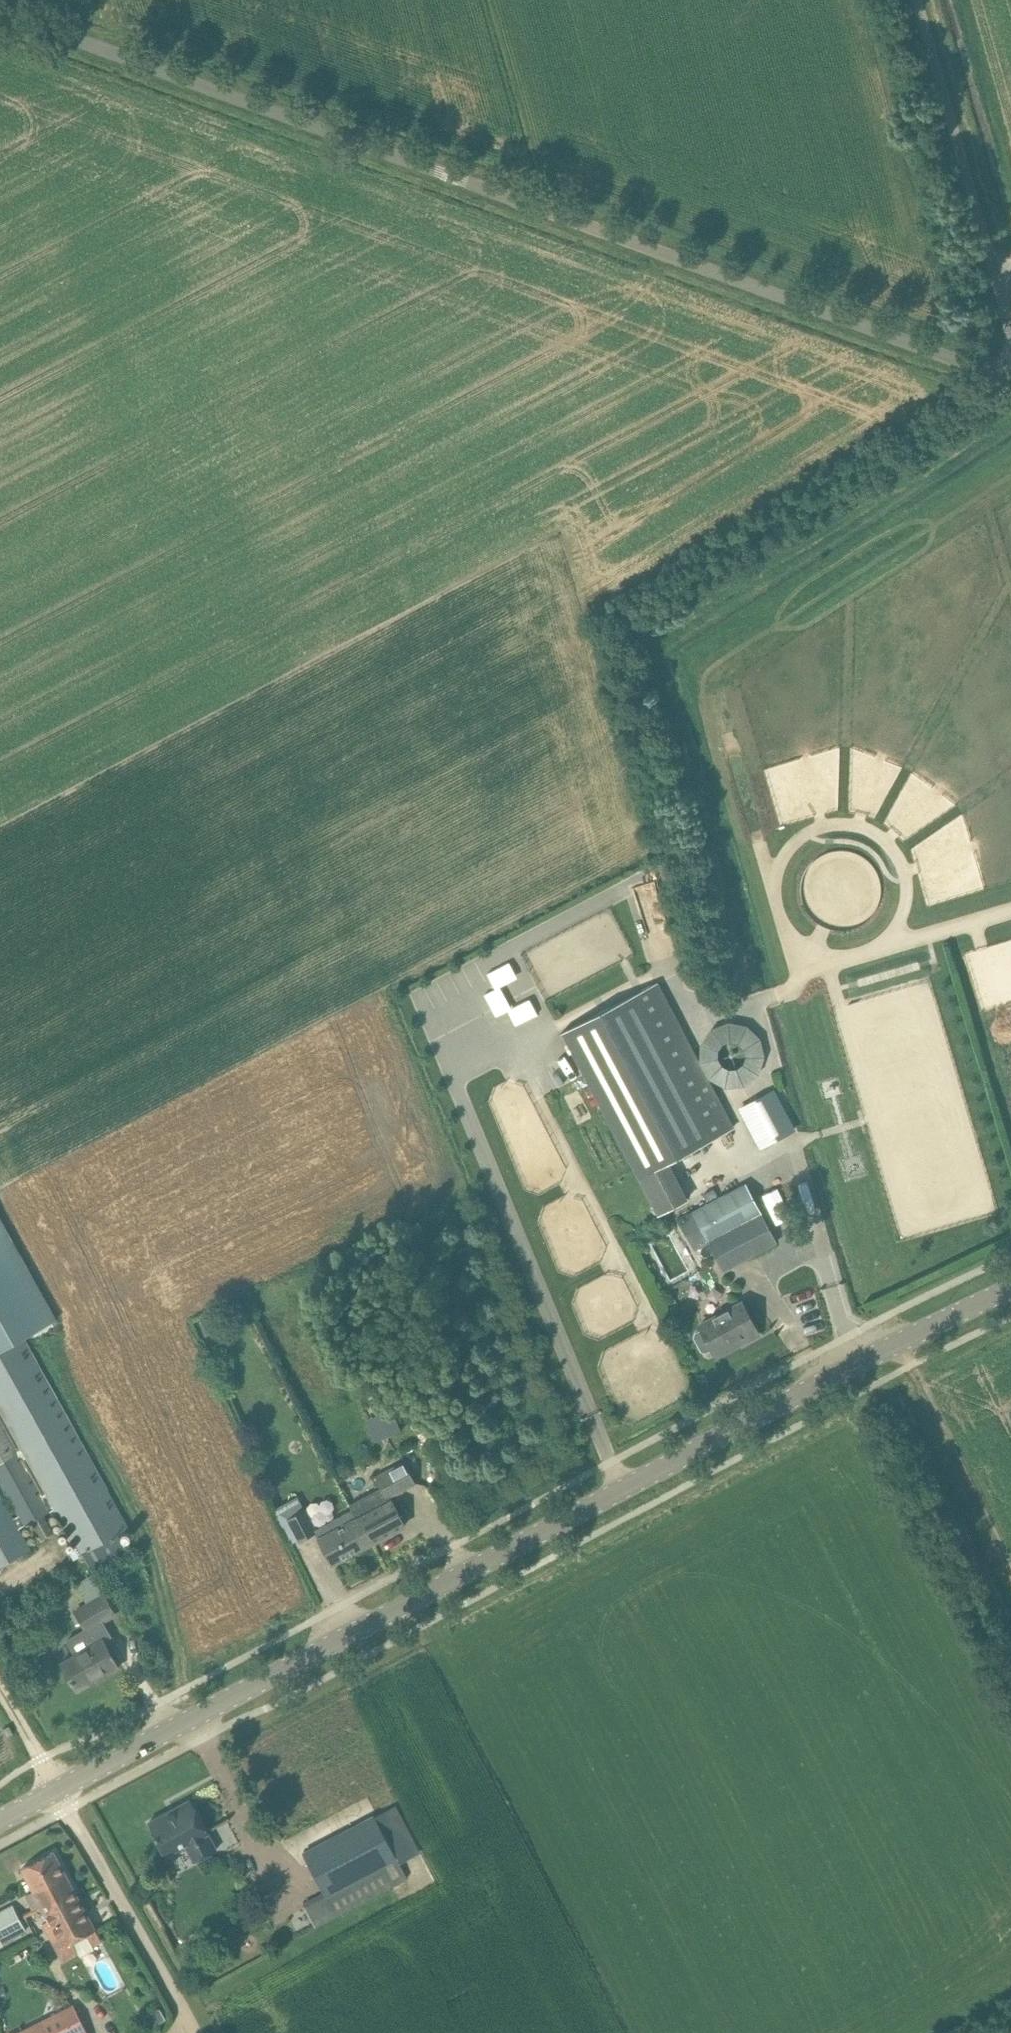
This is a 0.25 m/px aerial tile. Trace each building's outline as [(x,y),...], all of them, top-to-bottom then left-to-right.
[(659,982),(563,1033),(567,1042),(655,1208),(659,1215),(689,1200),(669,1162),(735,1127),(659,982)] [(775,1088),(739,1107),(760,1149),(796,1130),(775,1088)] [(741,1186),(692,1211),(724,1270),(777,1242),(762,1214),(757,1217),(741,1186)] [(664,1225),(659,1216),(641,1225),(646,1234),(664,1225)] [(57,1319),(0,1217),(0,1350),(57,1319)] [(740,1339),(742,1343),(759,1334),(742,1302),(700,1325),(702,1329),(696,1332),(695,1336),(702,1350),(706,1351),(712,1348),(717,1356),(718,1356),(715,1352),(740,1339)] [(31,1549),(20,1528),(33,1521),(42,1539),(55,1532),(45,1514),(54,1509),(73,1541),(76,1540),(83,1553),(129,1527),(24,1337),(0,1350),(0,1481),(19,1515),(14,1518),(0,1492),(0,1567),(31,1549)] [(388,1398),(377,1402),(381,1413),(378,1415),(387,1436),(401,1430),(388,1398)] [(416,1483),(405,1462),(376,1477),(387,1498),(416,1483)] [(392,1500),(359,1517),(372,1542),(405,1525),(392,1500)] [(372,1542),(359,1517),(354,1509),(315,1530),(316,1531),(332,1563),(372,1542)] [(305,1510),(304,1510),(289,1518),(300,1539),(316,1531),(315,1530),(305,1510)] [(87,1630),(103,1621),(115,1614),(104,1594),(103,1595),(91,1574),(77,1582),(88,1604),(76,1610),(87,1630)] [(103,1621),(87,1630),(69,1640),(77,1654),(62,1663),(78,1691),(95,1681),(93,1677),(117,1664),(103,1639),(110,1635),(103,1621)] [(208,1831),(201,1817),(191,1800),(149,1822),(166,1854),(186,1843),(195,1861),(216,1850),(207,1832),(208,1831)] [(389,1815),(378,1821),(375,1815),(304,1853),(325,1892),(303,1903),(316,1928),(408,1879),(400,1863),(411,1857),(389,1815)] [(22,1868),(42,1905),(55,1898),(60,1907),(78,1897),(54,1851),(22,1868)] [(55,1898),(42,1905),(64,1946),(96,1929),(78,1897),(60,1907),(55,1898)] [(23,1922),(13,1905),(0,1912),(0,1943),(26,1929),(23,1922)] [(74,2007),(37,2024),(20,2032),(86,2032),(74,2007)] [(160,2008),(144,2017),(150,2028),(167,2018),(160,2008)]
